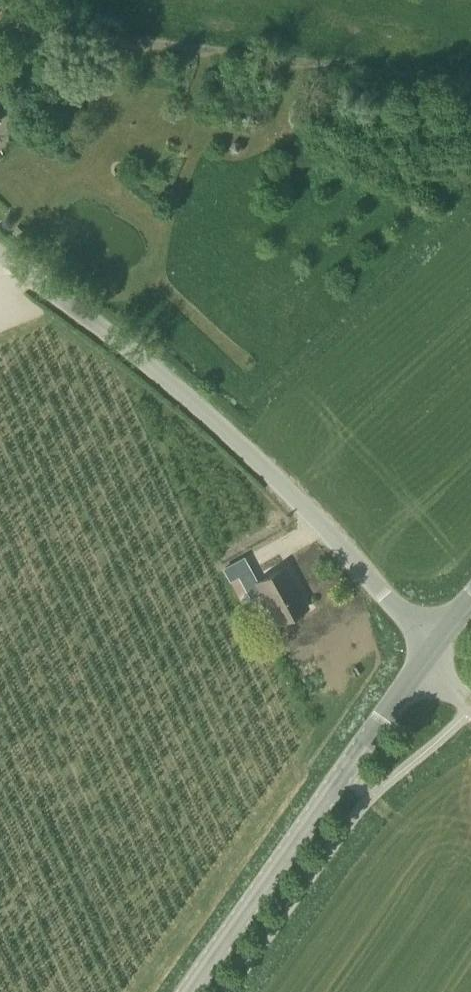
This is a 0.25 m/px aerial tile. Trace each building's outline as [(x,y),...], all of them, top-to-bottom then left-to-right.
[(28,83),(29,73),(12,70),(10,80),(28,83)] [(307,608),(285,566),(255,583),(248,570),(237,576),(250,600),(261,593),(278,624),(307,608)]
